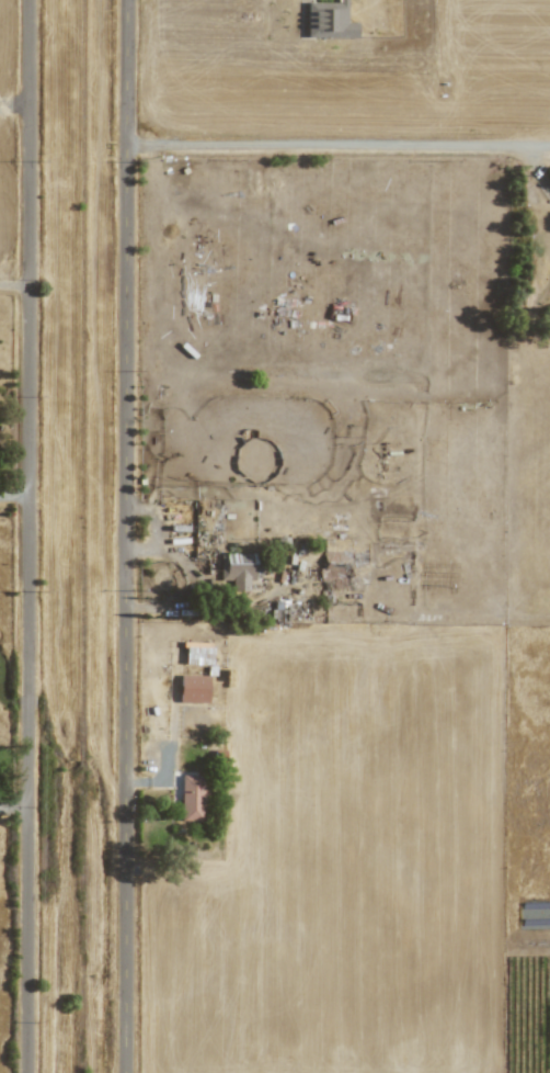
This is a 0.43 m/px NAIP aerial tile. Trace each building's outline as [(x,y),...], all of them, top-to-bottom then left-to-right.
[(306,2),(306,37),(357,37),(357,23),(346,23),(346,0),(337,0),(337,2),(306,2)] [(220,553),(219,590),(249,590),(249,580),(254,580),(255,553),(220,553)] [(209,675),(179,674),(178,702),(208,703),(209,675)] [(179,820),(202,821),(203,774),(180,774),(179,820)]
